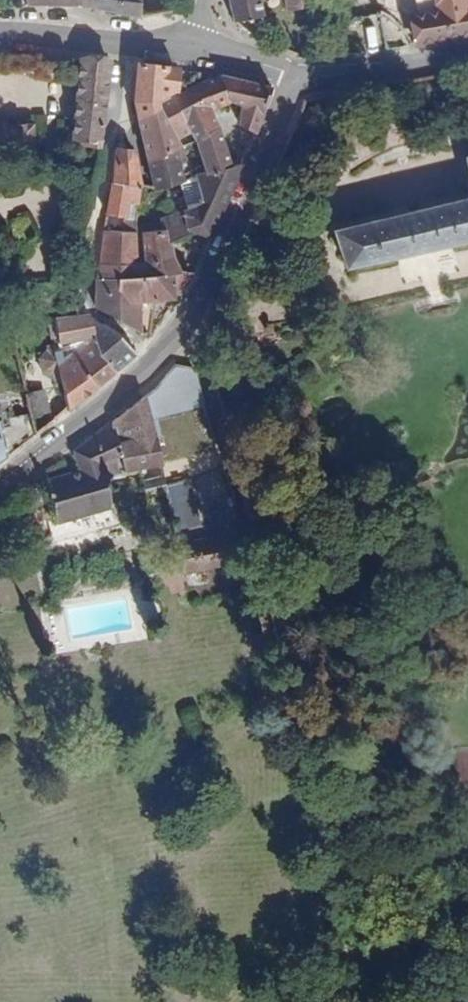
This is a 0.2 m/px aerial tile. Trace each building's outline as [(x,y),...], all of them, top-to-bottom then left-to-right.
[(41,15),(94,11),(93,0),(36,0),(41,15)] [(94,11),(146,22),(155,21),(152,0),(93,0),(94,11)] [(233,25),(259,20),(255,0),(228,0),(233,25)] [(310,11),(309,0),(282,0),(284,16),(310,11)] [(420,47),(467,40),(467,0),(423,0),(429,25),(416,28),(420,47)] [(80,154),(109,158),(114,69),(84,66),(80,154)] [(190,98),(189,81),(149,74),(146,100),(149,125),(176,111),(175,105),(190,98)] [(283,97),(209,84),(210,93),(198,100),(202,141),(206,175),(201,179),(200,182),(205,215),(228,196),(220,122),(252,118),(253,128),(247,137),(262,147),(283,97)] [(198,100),(176,111),(149,125),(155,160),(185,156),(184,146),(202,141),(198,100)] [(34,175),(35,138),(0,136),(0,174),(34,175)] [(185,156),(155,160),(160,196),(179,194),(186,190),(185,172),(187,171),(185,156)] [(146,209),(147,194),(144,163),(124,161),(118,224),(134,223),(135,210),(146,209)] [(210,268),(244,185),(228,196),(205,215),(165,220),(167,235),(185,233),(187,255),(200,253),(210,268)] [(349,283),(467,255),(467,214),(338,248),(349,283)] [(84,231),(94,231),(95,221),(84,221),(84,231)] [(186,287),(187,255),(185,233),(167,235),(145,237),(147,273),(113,274),(112,292),(186,287)] [(147,273),(145,237),(116,239),(113,274),(147,273)] [(187,308),(201,286),(186,287),(112,292),(111,321),(147,342),(151,329),(151,309),(165,308),(187,308)] [(163,336),(165,308),(151,309),(151,329),(163,336)] [(91,326),(69,325),(72,347),(107,343),(101,327),(91,326)] [(109,353),(127,388),(150,367),(119,337),(101,327),(107,343),(109,353)] [(161,349),(167,339),(163,336),(151,329),(147,342),(161,349)] [(90,365),(112,401),(127,388),(109,353),(90,365)] [(81,399),(85,425),(112,401),(90,365),(77,373),(74,357),(62,359),(63,364),(56,373),(59,386),(70,392),(71,401),(81,399)] [(192,382),(187,383),(161,419),(168,443),(205,435),(192,382)] [(48,409),(52,431),(72,428),(67,407),(48,409)] [(161,419),(90,470),(93,489),(66,496),(71,534),(124,522),(121,493),(137,489),(137,493),(177,484),(168,443),(161,419)] [(2,494),(55,451),(52,435),(27,440),(26,436),(14,436),(12,427),(0,431),(0,475),(2,494)] [(184,521),(180,508),(178,498),(158,504),(163,525),(184,521)] [(205,503),(180,508),(184,521),(189,553),(214,550),(205,503)] [(124,522),(71,534),(73,555),(145,542),(143,520),(124,522)]
